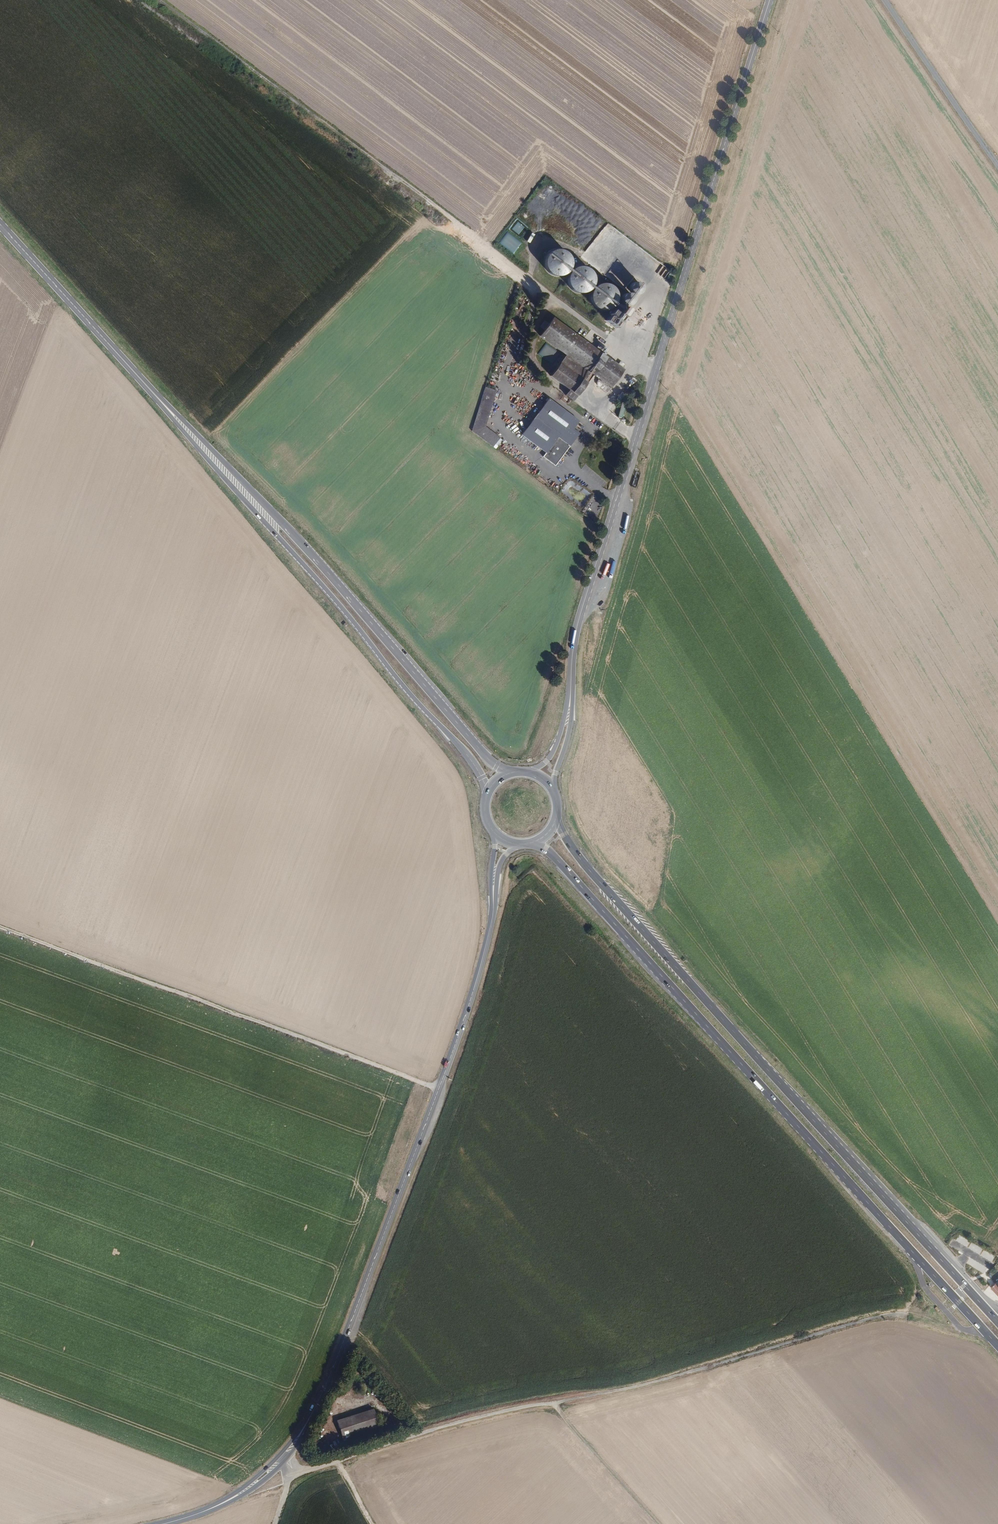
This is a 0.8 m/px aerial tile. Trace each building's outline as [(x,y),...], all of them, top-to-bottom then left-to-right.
[(562,261),(562,259),(563,258),(563,254),(562,251),(560,248),(558,245),(556,244),(555,243),(551,242),(550,242),(546,242),(543,243),(541,244),(539,246),(537,248),(536,249),(535,252),(535,254),(535,258),(535,259),(536,263),(539,266),(540,267),(541,268),(544,269),(548,270),(551,270),(553,269),(556,268),(558,267),(560,264),(562,261)] [(613,253),(609,264),(621,268),(625,258),(613,253)] [(586,274),(586,273),(585,271),(584,267),(582,265),(581,263),(578,261),(576,261),(574,260),(571,260),(567,261),(564,262),(562,263),(560,266),(559,267),(558,271),(557,273),(557,276),(558,280),(560,283),(562,285),(564,286),(567,288),(571,289),(572,289),(576,288),(578,287),(581,285),(583,283),(584,281),(585,278),(586,274)] [(664,278),(670,269),(662,265),(657,273),(664,278)] [(634,288),(635,285),(635,283),(634,280),(632,278),(630,277),(627,276),(625,277),(623,278),(622,279),(621,282),(620,285),(621,287),(622,289),(624,290),(625,290),(625,291),(628,291),(631,290),(632,289),(634,288)] [(610,295),(610,292),(610,288),(609,287),(607,283),(606,282),(605,281),(602,279),(598,278),(597,278),(593,278),(591,278),(588,280),(587,281),(584,283),(583,285),(582,288),(582,292),(582,294),(583,297),(583,299),(585,302),(587,303),(590,305),(591,305),(595,306),(597,306),(600,305),(602,305),(605,303),(607,300),(608,299),(610,295)] [(626,298),(627,296),(626,293),(625,291),(625,290),(623,289),(622,289),(621,288),(618,288),(615,289),(613,291),(613,293),(612,294),(612,297),(613,299),(615,301),(618,302),(621,302),(623,301),(625,299),(626,298)] [(612,310),(617,303),(611,300),(609,304),(607,306),(612,310)] [(631,314),(626,310),(617,303),(612,310),(626,321),(631,314)] [(614,313),(605,306),(600,312),(610,318),(611,318),(613,320),(616,316),(614,313)] [(611,321),(605,317),(601,313),(597,318),(607,325),(611,321)] [(591,347),(587,344),(570,331),(552,318),(548,325),(543,331),(539,337),(561,353),(565,357),(584,371),(591,377),(597,381),(595,384),(596,387),(602,391),(605,387),(609,390),(614,384),(623,371),(621,369),(616,366),(601,354),(591,347)] [(543,331),(548,325),(544,321),(539,328),(543,331)] [(603,351),(593,344),(591,347),(601,354),(603,351)] [(584,371),(565,357),(559,365),(574,377),(585,385),(591,377),(584,371)] [(585,385),(574,377),(559,365),(555,369),(552,373),(550,376),(577,396),(585,385)] [(577,396),(550,376),(549,378),(556,384),(566,391),(563,395),(573,402),(577,396)] [(484,427),(488,412),(494,391),(483,388),(476,413),(470,432),(491,447),(498,437),(488,430),(484,427)] [(615,397),(619,400),(625,394),(622,390),(615,397)] [(573,430),(578,422),(547,399),(540,408),(519,435),(543,454),(540,457),(553,468),(581,432),(576,429),(574,431),(573,430)] [(500,437),(493,446),(495,448),(502,439),(500,437)] [(383,1434),(376,1411),(340,1421),(347,1444),(383,1434)]
